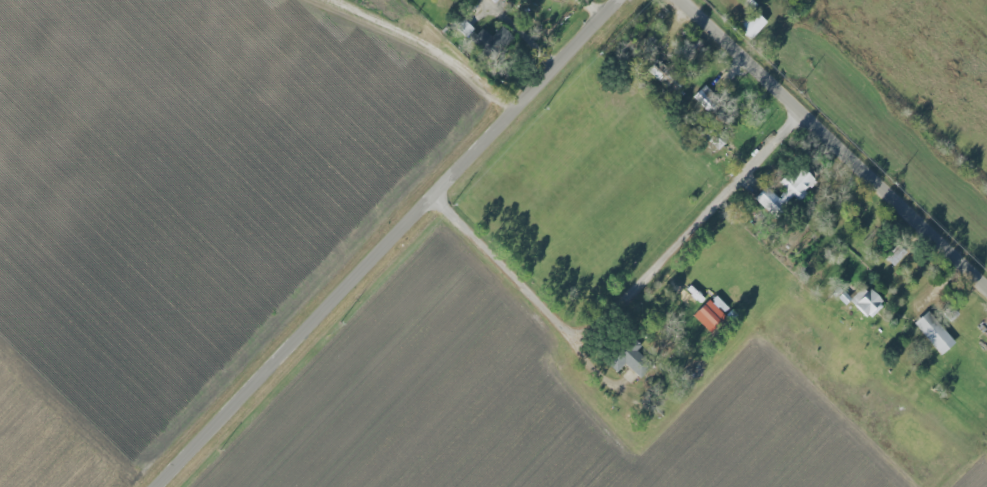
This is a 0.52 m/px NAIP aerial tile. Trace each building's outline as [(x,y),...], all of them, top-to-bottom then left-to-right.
[(767,22),(754,11),(739,29),(752,40),(767,22)] [(466,37),(474,29),(464,19),(456,26),(466,37)] [(511,35),(503,26),(491,36),(484,29),(472,40),(488,57),(511,35)] [(765,186),(755,199),(777,216),(793,195),(801,201),(817,179),(800,166),(792,177),(787,173),(780,183),(786,188),(779,197),(765,186)] [(885,302),(871,289),(865,295),(860,291),(850,300),(869,319),(885,302)] [(725,317),(709,299),(693,314),(709,332),(725,317)] [(942,355),(956,342),(928,311),(914,324),(942,355)] [(617,372),(625,363),(640,378),(653,365),(638,351),(642,346),(632,337),(608,363),(617,372)]
